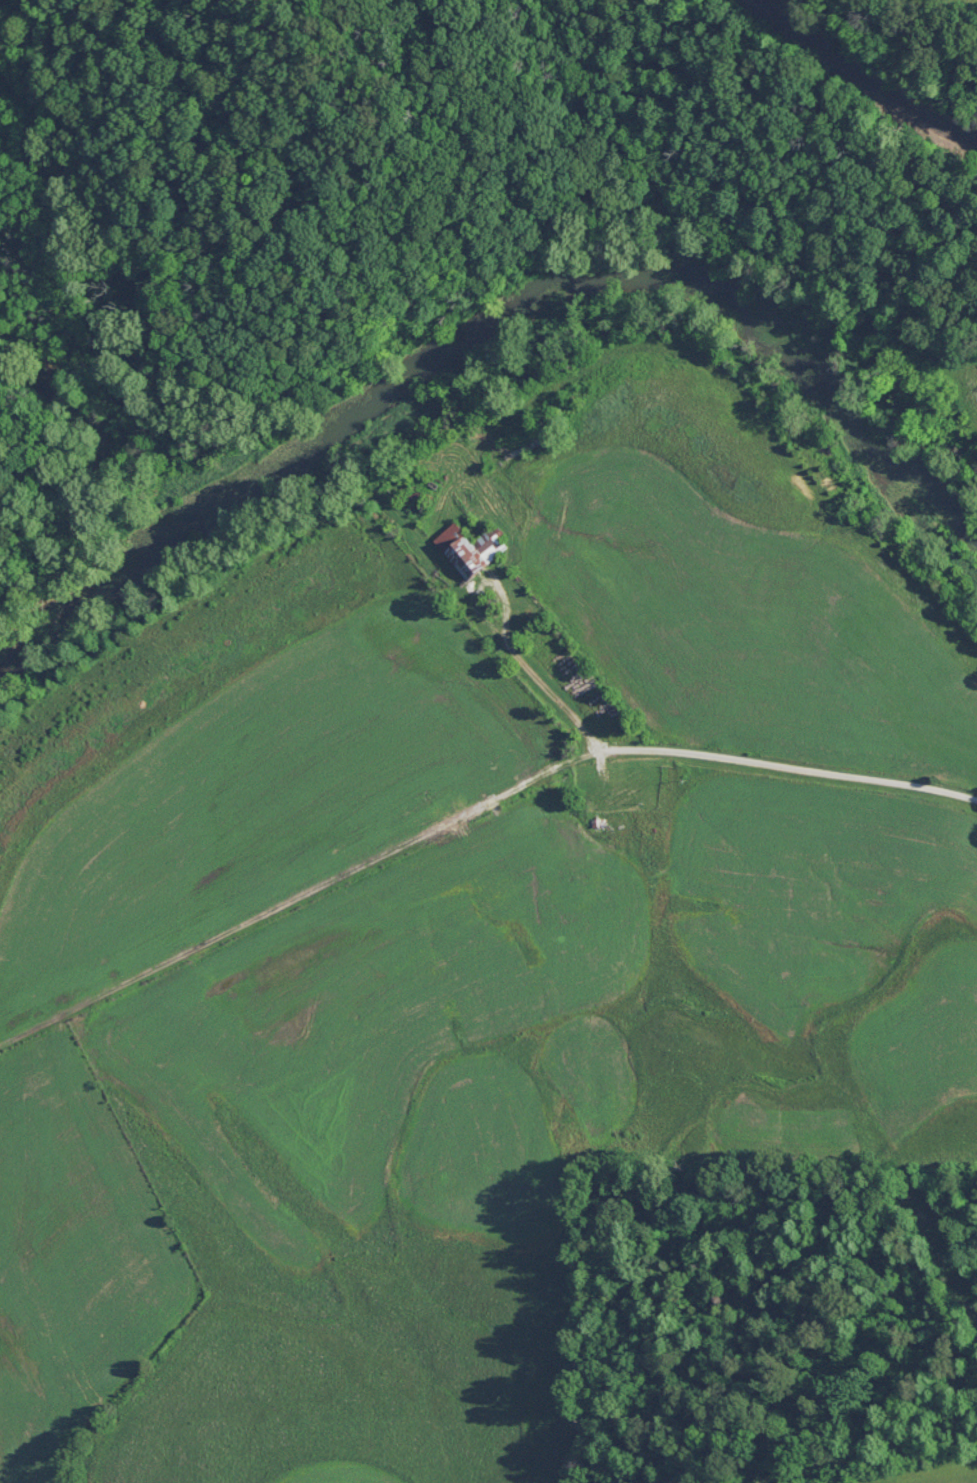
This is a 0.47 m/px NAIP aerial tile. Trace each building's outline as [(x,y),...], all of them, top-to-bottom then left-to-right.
[(468,580),(512,546),(494,523),(473,540),(457,521),(435,538),(468,580)]
